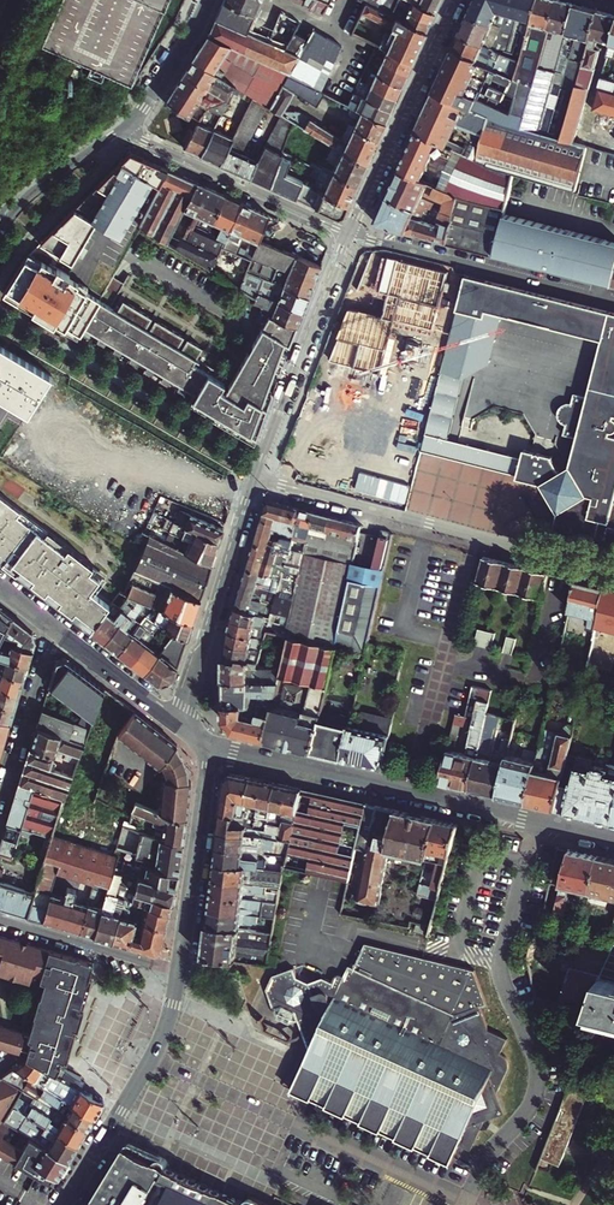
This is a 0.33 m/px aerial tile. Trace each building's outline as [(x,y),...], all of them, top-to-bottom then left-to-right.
[(42,46),(131,85),(168,0),(62,0),(42,46)] [(255,15),(261,0),(224,0),(223,2),(255,15)] [(323,12),(328,3),(321,0),(313,0),(309,6),(323,12)] [(400,0),(360,0),(365,2),(385,11),(395,16),(398,6),(400,0)] [(430,20),(435,11),(434,11),(421,5),(411,0),(400,0),(398,6),(412,12),(426,18),(430,20)] [(439,1),(439,0),(420,0),(422,1),(421,5),(434,11),(439,1)] [(470,15),(495,23),(504,26),(497,40),(510,45),(522,0),(477,0),(470,15)] [(510,45),(507,52),(522,57),(538,0),(522,0),(510,45)] [(522,57),(517,77),(536,82),(547,41),(558,0),(538,0),(522,57)] [(536,82),(524,126),(541,131),(554,81),(568,32),(576,4),(561,0),(558,0),(547,41),(536,82)] [(217,17),(248,30),(255,15),(223,2),(217,17)] [(413,60),(419,45),(426,30),(399,18),(395,16),(385,11),(365,2),(361,12),(391,26),(396,28),(387,48),(389,50),(413,60)] [(563,84),(554,81),(541,131),(564,139),(577,88),(598,10),(576,4),(568,32),(578,36),(572,57),(571,57),(563,84)] [(426,30),(430,20),(426,18),(412,12),(398,6),(395,16),(399,18),(426,30)] [(598,10),(577,88),(564,139),(575,143),(590,88),(584,86),(587,73),(594,75),(602,49),(597,48),(600,39),(612,42),(613,35),(613,15),(598,10)] [(470,15),(461,34),(494,47),(497,40),(504,26),(495,23),(470,15)] [(290,34),(282,52),(246,35),(248,30),(217,17),(209,35),(222,41),(237,48),(264,60),(271,63),(286,70),(289,71),(293,65),(302,49),(305,41),(290,34)] [(382,46),(387,48),(396,28),(391,26),(382,46)] [(507,52),(494,47),(461,34),(455,48),(479,57),(477,61),(517,77),(522,57),(507,52)] [(209,48),(229,61),(237,48),(222,41),(209,35),(203,44),(209,48)] [(225,68),(229,61),(209,48),(203,44),(193,58),(207,67),(224,78),(234,85),(243,91),(246,92),(250,84),(241,78),(225,68)] [(371,56),(383,62),(389,50),(387,48),(382,46),(377,44),(371,56)] [(536,82),(517,77),(477,61),(479,57),(455,48),(435,92),(524,126),(536,82)] [(287,75),(309,85),(321,59),(302,49),(293,65),(289,71),(287,75)] [(407,73),(413,60),(389,50),(383,62),(400,70),(407,73)] [(365,68),(377,74),(383,62),(371,56),(365,68)] [(184,73),(176,86),(189,94),(198,100),(207,106),(220,114),(230,93),(234,85),(224,78),(207,67),(193,58),(184,73)] [(269,106),(279,89),(282,83),(287,75),(289,71),(286,70),(271,63),(264,60),(254,78),(250,84),(246,92),(251,96),(265,104),(269,106)] [(401,85),(407,73),(400,70),(383,62),(377,74),(401,85)] [(396,96),(401,85),(377,74),(365,68),(359,80),(381,89),(396,96)] [(590,88),(575,143),(588,147),(605,152),(608,139),(588,132),(601,85),(603,77),(594,75),(587,73),(584,86),(590,88)] [(396,96),(381,89),(359,80),(353,92),(391,109),(396,96)] [(291,96),(295,90),(282,83),(279,89),(291,96)] [(601,85),(588,132),(608,139),(605,152),(613,154),(613,89),(601,85)] [(189,114),(198,100),(189,94),(176,86),(167,99),(180,108),(189,114)] [(269,106),(280,114),(291,96),(279,89),(269,106)] [(228,147),(229,144),(240,119),(251,96),(246,92),(243,91),(238,102),(230,120),(220,116),(210,135),(201,155),(221,164),(228,147)] [(385,121),(391,109),(353,92),(348,103),(353,105),(385,121)] [(588,147),(575,143),(564,139),(541,131),(524,126),(435,92),(416,133),(516,171),(576,190),(588,147)] [(248,138),(250,139),(265,104),(251,96),(240,119),(229,144),(228,147),(242,154),(248,138)] [(354,126),(378,137),(385,121),(353,105),(349,112),(358,117),(354,126)] [(201,155),(210,135),(220,116),(220,114),(207,106),(199,120),(195,126),(186,148),(201,155)] [(340,139),(339,136),(296,115),(283,116),(280,122),(296,129),(344,151),(367,161),(378,137),(354,126),(346,143),(339,140),(340,139)] [(251,177),(270,186),(279,165),(286,150),(296,129),(280,122),(277,120),(265,145),(264,146),(258,161),(251,177)] [(516,171),(416,133),(399,170),(460,194),(507,207),(516,171)] [(251,177),(258,161),(242,154),(228,147),(221,164),(251,177)] [(349,203),(313,187),(310,186),(310,184),(286,173),(295,154),(286,150),(279,165),(270,186),(337,216),(344,213),(349,203)] [(367,161),(344,151),(334,172),(358,183),(367,161)] [(169,170),(130,153),(27,254),(2,296),(79,338),(83,330),(140,224),(169,170)] [(349,203),(358,183),(334,172),(316,163),(315,166),(321,169),(318,175),(313,187),(349,203)] [(321,169),(315,166),(312,172),(318,175),(321,169)] [(197,183),(169,170),(140,224),(143,225),(167,241),(173,230),(184,208),(197,183)] [(392,187),(421,199),(424,193),(444,201),(441,212),(439,219),(441,220),(453,223),(460,194),(399,170),(392,187)] [(224,195),(197,183),(184,208),(205,218),(202,223),(210,227),(209,229),(213,231),(216,223),(213,221),(224,195)] [(578,195),(613,205),(613,195),(580,186),(578,195)] [(392,187),(387,198),(416,210),(419,204),(423,205),(427,207),(425,210),(428,211),(429,208),(431,203),(421,199),(392,187)] [(460,194),(453,223),(447,244),(495,256),(506,212),(507,207),(460,194)] [(241,202),(224,195),(213,221),(216,223),(221,225),(216,236),(224,239),(224,238),(241,202)] [(379,227),(413,235),(417,219),(413,218),(414,214),(416,210),(387,198),(376,221),(379,227)] [(241,202),(224,238),(230,241),(239,245),(244,234),(255,208),(241,202)] [(255,208),(244,234),(259,240),(270,215),(255,208)] [(506,212),(495,256),(546,268),(547,265),(557,267),(557,268),(561,269),(560,272),(597,281),(608,240),(506,212)] [(270,215),(259,240),(268,244),(279,219),(270,215)] [(420,220),(417,219),(413,235),(423,238),(425,229),(427,230),(430,222),(427,222),(420,220)] [(441,220),(439,225),(435,241),(447,244),(453,223),(441,220)] [(435,224),(430,222),(427,230),(425,229),(423,238),(435,241),(439,225),(435,224)] [(184,235),(173,230),(167,241),(210,269),(221,246),(224,239),(216,236),(211,234),(208,232),(190,224),(184,235)] [(224,239),(221,246),(226,248),(230,241),(224,238),(224,239)] [(309,296),(321,266),(268,244),(259,240),(251,259),(247,270),(284,286),(309,296)] [(608,240),(597,281),(598,281),(613,285),(613,282),(613,241),(608,240)] [(247,270),(251,259),(232,251),(229,250),(226,248),(221,246),(210,269),(240,288),(247,270)] [(504,314),(558,328),(601,339),(586,396),(578,394),(575,405),(570,405),(567,405),(563,409),(562,412),(561,415),(562,416),(564,421),(566,423),(570,425),(567,435),(576,437),(568,467),(562,471),(552,455),(522,448),(520,456),(516,474),(515,477),(542,484),(558,509),(551,536),(613,552),(613,314),(467,276),(458,310),(479,315),(480,309),(504,314)] [(269,290),(266,297),(303,312),(309,296),(284,286),(280,295),(269,290)] [(303,312),(266,297),(259,294),(257,299),(256,303),(262,305),(274,310),(271,316),(297,327),(303,312)] [(117,310),(100,300),(83,330),(194,396),(190,403),(206,411),(208,406),(215,410),(212,415),(255,440),(267,405),(254,400),(256,396),(262,397),(285,343),(289,344),(297,327),(269,315),(226,389),(221,386),(228,375),(196,356),(201,346),(123,300),(117,310)] [(431,407),(421,450),(516,474),(520,456),(447,439),(463,378),(465,379),(491,363),(504,314),(480,309),(479,315),(458,310),(431,407)] [(28,414),(52,375),(0,345),(0,396),(28,414)] [(293,529),(299,508),(271,500),(266,503),(261,519),(275,524),(274,528),(280,530),(280,531),(293,535),(292,540),(306,545),(309,533),(293,529)] [(315,512),(299,508),(293,529),(309,533),(311,527),(315,512)] [(220,541),(224,528),(181,511),(175,523),(220,541)] [(331,516),(315,512),(311,527),(327,531),(331,516)] [(90,632),(108,605),(88,591),(97,577),(79,566),(82,563),(62,550),(60,553),(0,513),(0,563),(90,632)] [(361,524),(331,516),(327,531),(325,538),(357,546),(361,524)] [(296,553),(293,564),(301,567),(304,553),(306,545),(292,540),(292,541),(281,538),(281,536),(272,533),(274,528),(275,524),(261,519),(257,533),(271,537),(270,539),(286,543),(285,547),(291,549),(290,551),(296,553)] [(216,553),(220,541),(175,523),(170,532),(216,553)] [(391,532),(381,530),(379,536),(390,539),(391,532)] [(212,564),(216,553),(170,532),(165,542),(212,564)] [(212,564),(165,542),(150,533),(117,590),(125,593),(133,597),(154,606),(192,623),(212,564)] [(288,559),(287,562),(293,564),(296,553),(290,551),(291,549),(285,547),(286,543),(270,539),(271,537),(257,533),(253,545),(285,555),(285,558),(288,559)] [(357,546),(325,538),(309,533),(306,545),(304,553),(353,563),(357,546)] [(390,539),(379,536),(371,567),(383,569),(390,539)] [(286,568),(287,562),(288,559),(285,558),(285,555),(253,545),(250,557),(280,566),(286,568)] [(294,597),(289,619),(287,628),(285,637),(289,638),(337,648),(365,654),(367,644),(380,582),(351,575),(353,563),(304,553),(301,567),(299,576),(294,597)] [(280,566),(250,557),(246,570),(276,579),(280,566)] [(547,573),(485,557),(479,579),(542,595),(547,573)] [(301,567),(293,564),(287,562),(286,568),(289,573),(299,576),(301,567)] [(371,567),(353,563),(351,575),(380,582),(383,569),(371,567)] [(280,575),(279,580),(282,581),(278,593),(294,597),(299,576),(289,573),(286,568),(283,577),(280,575)] [(242,582),(278,593),(282,581),(279,580),(276,579),(246,570),(242,582)] [(575,580),(569,610),(591,616),(589,626),(596,627),(605,588),(575,580)] [(274,606),(278,593),(242,582),(239,595),(274,606)] [(117,606),(110,601),(108,605),(90,632),(104,642),(133,597),(125,593),(117,606)] [(272,613),(289,619),(294,597),(278,593),(274,606),(272,613)] [(272,613),(274,606),(239,595),(235,608),(270,619),(272,613)] [(154,606),(133,597),(104,642),(117,653),(142,615),(148,618),(154,606)] [(157,623),(159,624),(172,630),(187,638),(192,623),(154,606),(148,618),(149,619),(157,623)] [(1,638),(4,632),(11,617),(0,608),(0,640),(1,638)] [(262,625),(268,627),(269,623),(287,628),(289,619),(272,613),(270,619),(235,608),(231,620),(261,629),(262,625)] [(130,663),(151,632),(144,627),(149,619),(148,618),(142,615),(117,653),(130,663)] [(6,639),(32,648),(35,640),(32,632),(11,617),(4,632),(8,634),(6,639)] [(266,633),(268,627),(262,625),(261,629),(231,620),(228,632),(259,641),(260,636),(265,637),(266,633)] [(144,673),(172,630),(159,624),(157,627),(159,628),(160,632),(157,637),(151,632),(130,663),(144,673)] [(478,641),(496,645),(499,631),(481,626),(478,641)] [(187,638),(172,630),(144,673),(158,684),(173,680),(187,638)] [(261,648),(265,637),(260,636),(259,641),(228,632),(227,644),(256,653),(258,647),(261,648)] [(508,648),(516,650),(520,636),(511,634),(508,648)] [(28,663),(32,648),(6,639),(1,638),(0,640),(0,654),(28,663)] [(337,648),(289,638),(281,674),(329,686),(337,648)] [(256,667),(261,648),(258,647),(256,653),(227,644),(225,659),(256,667)] [(373,675),(379,647),(367,644),(365,654),(361,671),(373,675)] [(23,678),(28,663),(0,654),(0,670),(23,678)] [(50,684),(70,700),(89,675),(66,657),(57,660),(50,684)] [(225,680),(278,689),(281,675),(254,671),(256,667),(225,659),(225,680)] [(19,692),(23,678),(0,670),(0,686),(19,692)] [(322,714),(329,686),(281,674),(281,675),(278,689),(274,708),(267,739),(314,751),(322,714)] [(89,675),(70,700),(84,710),(79,724),(90,728),(105,687),(89,675)] [(226,705),(274,708),(278,689),(225,680),(226,705)] [(15,706),(19,692),(0,686),(0,701),(15,706)] [(479,699),(489,701),(491,691),(481,689),(479,699)] [(460,753),(453,784),(470,788),(483,726),(486,713),(489,701),(479,699),(478,699),(477,704),(469,703),(466,717),(468,718),(468,721),(473,722),(466,754),(460,753)] [(10,721),(15,706),(0,701),(0,717),(10,721)] [(267,739),(274,708),(226,705),(226,720),(235,732),(267,739)] [(66,710),(63,709),(55,706),(52,714),(63,718),(66,710)] [(63,718),(52,714),(42,710),(36,725),(37,726),(64,736),(85,744),(90,728),(79,724),(63,718)] [(118,734),(139,750),(155,726),(134,710),(118,734)] [(342,758),(349,725),(350,720),(322,714),(314,751),(342,758)] [(441,781),(453,784),(460,753),(452,751),(455,738),(457,739),(460,725),(467,726),(468,721),(468,718),(466,717),(456,714),(443,770),(441,781)] [(384,757),(392,724),(361,716),(358,727),(349,725),(342,758),(382,767),(384,757)] [(491,760),(484,791),(499,795),(507,755),(515,720),(500,716),(495,741),(494,744),(500,746),(497,761),(491,760)] [(10,721),(0,717),(0,754),(10,721)] [(552,763),(537,759),(536,761),(527,802),(556,809),(568,754),(574,726),(568,724),(563,728),(561,734),(559,733),(552,763)] [(50,755),(53,756),(57,746),(81,754),(85,744),(64,736),(37,726),(31,745),(51,752),(50,755)] [(139,750),(149,758),(166,735),(155,726),(139,750)] [(470,788),(484,791),(491,760),(494,744),(495,741),(491,740),(493,729),(483,726),(470,788)] [(166,735),(149,758),(160,767),(161,770),(165,761),(174,746),(177,743),(166,735)] [(51,752),(31,745),(19,783),(36,788),(46,791),(65,797),(68,789),(73,775),(50,767),(53,756),(50,755),(51,752)] [(178,752),(174,746),(165,761),(161,770),(163,778),(162,786),(179,788),(182,759),(178,752)] [(568,754),(556,809),(613,823),(613,820),(613,765),(609,764),(607,768),(593,765),(594,760),(568,754)] [(536,761),(507,755),(499,795),(527,802),(536,761)] [(182,759),(179,788),(190,789),(192,782),(188,782),(188,776),(187,770),(185,764),(182,759)] [(227,778),(222,813),(238,816),(240,801),(248,802),(253,778),(233,773),(227,778)] [(266,781),(253,778),(248,802),(246,813),(245,818),(243,826),(253,828),(256,828),(266,781)] [(266,781),(256,828),(265,830),(268,831),(273,809),(278,783),(266,781)] [(36,788),(19,783),(7,823),(0,846),(0,852),(13,856),(20,832),(23,824),(36,788)] [(290,786),(278,783),(273,809),(277,810),(276,819),(280,820),(280,817),(284,818),(285,811),(290,786)] [(190,789),(179,788),(162,786),(161,796),(167,800),(167,801),(189,804),(190,789)] [(285,811),(297,814),(303,789),(290,786),(285,811)] [(23,824),(43,830),(53,833),(65,797),(46,791),(36,788),(23,824)] [(286,866),(308,871),(325,794),(303,789),(297,814),(295,823),(291,840),(288,857),(286,866)] [(361,827),(367,804),(325,794),(308,871),(349,880),(355,855),(340,852),(347,823),(361,827)] [(187,817),(189,804),(167,801),(167,800),(161,796),(159,810),(171,814),(187,817)] [(165,822),(162,838),(184,842),(187,817),(171,814),(159,810),(138,802),(134,810),(165,822)] [(367,804),(361,827),(357,847),(368,850),(359,900),(379,905),(390,849),(428,858),(437,820),(367,804)] [(273,809),(268,831),(281,833),(283,821),(280,820),(276,819),(277,810),(273,809)] [(284,818),(283,821),(295,823),(297,814),(285,811),(284,818)] [(219,832),(251,837),(253,828),(243,826),(245,818),(240,817),(238,816),(222,813),(219,832)] [(437,820),(428,858),(439,861),(428,905),(436,908),(458,824),(437,820)] [(291,840),(295,823),(283,821),(281,833),(280,838),(291,840)] [(280,838),(281,833),(268,831),(265,830),(264,838),(275,840),(279,841),(280,838)] [(258,853),(273,855),(275,840),(264,838),(251,837),(219,832),(218,848),(244,851),(258,853)] [(156,862),(155,867),(179,874),(184,842),(162,838),(145,834),(143,833),(136,856),(156,862)] [(60,861),(57,870),(94,881),(94,880),(109,885),(111,880),(113,871),(114,868),(117,859),(118,856),(52,835),(45,857),(55,860),(60,861)] [(218,848),(216,864),(258,870),(259,860),(243,858),(244,851),(218,848)] [(590,895),(599,856),(570,850),(559,886),(553,919),(558,920),(559,914),(564,914),(568,890),(577,892),(579,896),(584,897),(590,895)] [(599,856),(590,895),(582,926),(590,928),(599,893),(612,896),(606,921),(613,924),(613,860),(599,856)] [(45,857),(34,892),(27,915),(42,920),(51,892),(42,890),(47,884),(55,860),(45,857)] [(141,867),(117,859),(114,868),(118,869),(118,871),(120,872),(121,869),(141,875),(176,886),(179,874),(155,867),(142,863),(141,867)] [(258,870),(216,864),(214,880),(268,887),(280,889),(283,873),(258,870)] [(148,895),(172,902),(176,886),(141,875),(121,869),(120,872),(118,871),(117,872),(114,882),(126,888),(148,895)] [(94,935),(102,908),(94,905),(95,902),(98,899),(100,893),(101,887),(108,889),(109,885),(94,880),(94,881),(87,904),(79,931),(94,935)] [(124,897),(128,899),(170,912),(172,902),(148,895),(126,888),(114,882),(111,880),(109,885),(108,889),(107,892),(117,895),(124,897)] [(268,887),(214,880),(212,896),(244,900),(245,894),(257,896),(257,894),(266,896),(268,887)] [(0,881),(0,907),(27,915),(34,892),(0,881)] [(51,892),(42,920),(79,931),(87,904),(51,892)] [(94,935),(111,940),(123,901),(124,897),(117,895),(112,911),(102,908),(94,935)] [(212,896),(210,910),(258,917),(275,919),(278,904),(244,900),(212,896)] [(136,919),(128,945),(156,953),(160,950),(166,928),(142,920),(143,916),(133,904),(130,903),(130,902),(127,901),(128,899),(124,897),(123,901),(127,902),(127,903),(127,904),(128,905),(129,906),(131,907),(132,909),(130,917),(136,919)] [(170,912),(128,899),(127,901),(130,902),(130,903),(133,904),(143,916),(142,920),(166,928),(170,912)] [(123,901),(111,940),(128,945),(136,919),(130,917),(126,915),(129,906),(128,905),(127,904),(127,903),(127,902),(123,901)] [(256,925),(258,917),(210,910),(208,926),(239,930),(240,925),(252,926),(252,924),(256,925)] [(425,926),(417,923),(415,929),(423,932),(425,926)] [(205,956),(237,960),(248,961),(267,963),(268,954),(272,934),(239,930),(208,926),(205,956)] [(19,944),(18,944),(19,941),(10,938),(9,942),(8,941),(0,965),(0,973),(9,976),(14,959),(19,944)] [(601,974),(613,945),(613,944),(613,942),(608,940),(604,952),(578,943),(575,955),(573,965),(601,974)] [(32,964),(36,950),(34,949),(35,945),(26,942),(25,946),(19,944),(14,959),(32,964)] [(276,975),(269,990),(280,1018),(292,1023),(301,1020),(312,1051),(294,1090),(453,1162),(462,1143),(474,1148),(486,1120),(508,1112),(500,1092),(510,1068),(511,1062),(509,1056),(504,1053),(510,1039),(491,1031),(484,1006),(490,1004),(477,971),(428,958),(424,957),(367,944),(357,968),(352,965),(347,976),(341,975),(335,982),(325,978),(313,984),(300,978),(296,968),(276,975)] [(51,950),(40,947),(36,950),(32,964),(26,981),(29,982),(31,977),(40,980),(42,973),(43,973),(51,950)] [(89,961),(51,950),(43,973),(47,974),(45,979),(87,991),(91,976),(88,975),(90,968),(87,967),(89,961)] [(575,955),(553,950),(549,965),(570,971),(571,971),(573,965),(575,955)] [(277,956),(268,954),(267,963),(267,964),(276,966),(277,956)] [(32,964),(14,959),(9,976),(26,981),(32,964)] [(571,971),(570,971),(560,1003),(589,1011),(599,978),(601,974),(573,965),(571,971)] [(599,978),(589,1011),(613,1017),(613,982),(599,978)] [(41,993),(82,1006),(87,991),(45,979),(45,981),(41,993)] [(82,1006),(41,993),(40,996),(39,996),(37,1002),(41,1003),(39,1011),(34,1013),(33,1015),(34,1015),(29,1033),(27,1038),(31,1039),(31,1042),(29,1049),(26,1058),(48,1070),(79,1087),(80,1085),(80,1076),(61,1065),(63,1060),(67,1051),(69,1052),(76,1028),(77,1028),(78,1025),(75,1021),(76,1016),(77,1014),(78,1014),(81,1014),(83,1008),(82,1008),(82,1006)] [(0,1024),(0,1032),(3,1033),(4,1031),(21,1036),(21,1035),(20,1033),(19,1032),(18,1030),(16,1029),(14,1028),(0,1024)] [(27,1038),(29,1033),(14,1028),(16,1029),(18,1030),(19,1032),(20,1033),(21,1035),(21,1036),(27,1038)] [(8,1048),(10,1048),(12,1048),(14,1048),(16,1047),(17,1046),(19,1045),(20,1043),(21,1041),(21,1039),(21,1037),(21,1036),(4,1031),(3,1033),(0,1032),(0,1046),(8,1048)] [(29,1049),(31,1042),(31,1039),(27,1038),(21,1036),(21,1037),(21,1039),(21,1041),(20,1043),(19,1045),(17,1046),(16,1047),(14,1048),(12,1048),(10,1048),(8,1048),(20,1051),(21,1047),(25,1048),(29,1049)] [(25,1058),(13,1067),(27,1075),(41,1083),(48,1070),(26,1058),(25,1058)] [(27,1075),(13,1067),(2,1075),(3,1076),(23,1088),(37,1097),(55,1108),(86,1127),(93,1115),(41,1083),(27,1075)] [(48,1070),(41,1083),(93,1115),(102,1100),(96,1096),(90,1093),(79,1087),(48,1070)] [(23,1088),(3,1076),(2,1075),(1,1074),(0,1072),(0,1107),(8,1111),(13,1104),(23,1088)] [(588,1095),(591,1075),(575,1073),(542,1158),(560,1165),(570,1140),(565,1138),(584,1093),(588,1095)] [(588,1097),(588,1095),(584,1093),(565,1138),(570,1140),(588,1097)] [(37,1097),(33,1103),(52,1114),(55,1108),(37,1097)] [(76,1143),(86,1127),(55,1108),(52,1114),(33,1103),(27,1112),(76,1143)] [(76,1143),(27,1112),(13,1104),(8,1111),(3,1119),(6,1121),(26,1133),(67,1158),(76,1143)] [(8,1111),(0,1107),(0,1124),(3,1119),(8,1111)] [(26,1133),(19,1146),(59,1171),(67,1158),(26,1133)] [(19,1146),(5,1138),(0,1146),(0,1154),(35,1175),(47,1182),(52,1174),(56,1177),(59,1171),(19,1146)] [(129,1143),(95,1199),(105,1204),(272,1204),(248,1194),(245,1200),(167,1166),(167,1163),(166,1159),(129,1143)] [(546,1161),(543,1168),(549,1171),(552,1163),(546,1161)]
